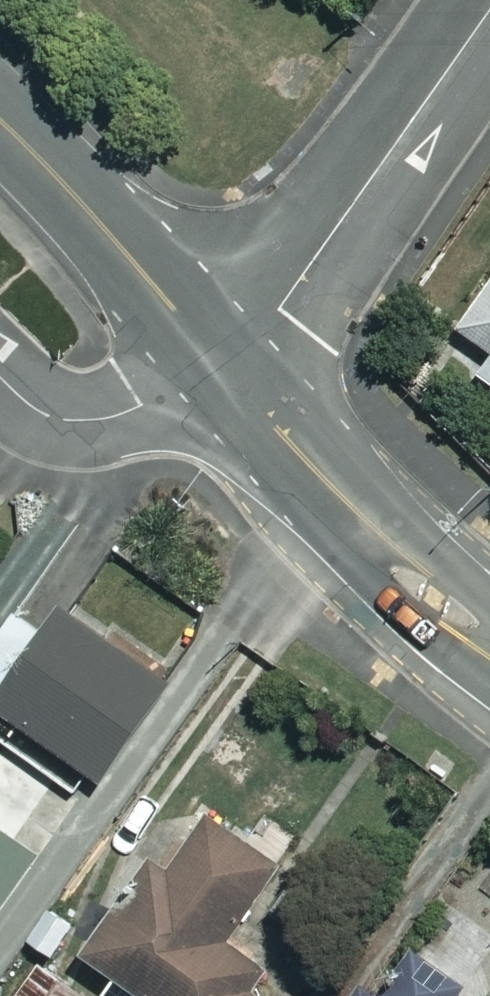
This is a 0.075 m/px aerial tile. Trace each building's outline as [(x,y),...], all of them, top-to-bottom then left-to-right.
[(463,339),(489,358),(489,302),(463,339)] [(17,626),(0,651),(0,719),(102,791),(171,695),(66,620),(47,647),(17,626)] [(214,829),(172,885),(156,874),(88,968),(126,995),(281,995),(228,958),(285,881),(214,829)] [(36,870),(0,841),(0,916),(36,870)] [(445,907),(424,940),(475,972),(489,947),(489,935),(445,907)] [(396,958),(369,995),(449,995),(396,958)] [(41,968),(19,995),(77,995),(41,968)]
